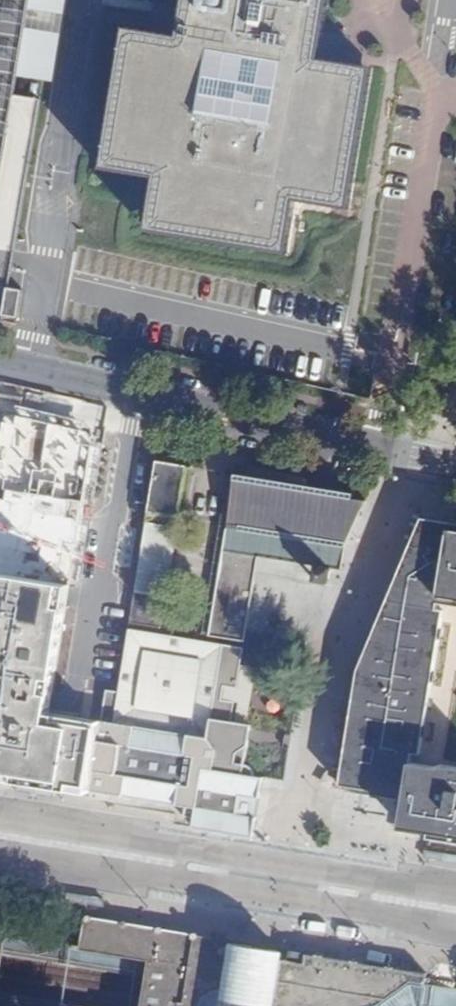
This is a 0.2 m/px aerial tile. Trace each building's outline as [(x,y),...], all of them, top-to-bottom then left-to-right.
[(15,311),(64,0),(0,0),(0,307),(15,311)] [(178,34),(125,25),(102,168),(155,176),(146,230),(288,253),(297,199),(350,208),(373,66),(320,58),(330,0),(184,0),(178,34)] [(188,465),(157,460),(149,510),(175,515),(179,516),(188,465)] [(201,634),(215,636),(245,641),(259,556),(316,566),(331,568),(342,570),(346,541),(367,499),(353,498),(354,493),(307,485),(308,477),(250,464),(248,475),(238,473),(236,473),(235,476),(227,475),(201,634)] [(175,515),(149,510),(147,518),(173,523),(175,515)] [(130,622),(161,626),(177,527),(147,521),(130,622)] [(451,529),(451,526),(421,521),(411,546),(414,547),(384,618),(381,617),(368,648),(356,721),(345,789),(401,798),(396,830),(403,831),(424,834),(424,830),(429,831),(429,837),(455,842),(455,766),(440,763),(440,766),(411,761),(412,752),(420,754),(423,735),(418,735),(420,724),(425,725),(432,681),(427,680),(429,670),(434,670),(440,639),(434,638),(436,626),(441,627),(444,610),(437,609),(440,594),(455,597),(455,530),(451,529)] [(314,581),(329,583),(331,568),(316,566),(314,581)] [(101,725),(49,717),(50,712),(71,584),(0,572),(0,777),(90,791),(101,725)] [(440,594),(437,609),(444,610),(441,627),(436,626),(434,638),(440,639),(434,670),(429,670),(427,680),(432,681),(425,725),(420,724),(418,735),(423,735),(420,754),(412,752),(411,761),(440,766),(440,763),(455,766),(455,597),(440,594)] [(250,733),(252,724),(248,724),(232,721),(234,705),(244,647),(129,628),(114,722),(101,720),(101,725),(90,791),(166,803),(186,806),(185,816),(194,818),(246,826),(237,813),(240,794),(241,785),(244,785),(247,784),(249,783),(252,781),(254,777),(254,776),(254,771),(251,766),(247,764),(245,764),(250,733)] [(49,717),(101,725),(101,720),(50,712),(49,717)] [(263,777),(254,776),(254,777),(252,781),(249,783),(247,784),(244,785),(241,785),(240,794),(260,797),(263,777)] [(237,813),(257,816),(260,797),(240,794),(237,813)] [(193,828),(253,837),(257,816),(237,813),(246,826),(194,818),(193,828)] [(222,948),(213,937),(144,926),(85,916),(80,950),(148,961),(143,991),(141,1005),(416,1005),(417,1005),(419,1005),(436,1005),(439,985),(424,983),(426,972),(415,971),(407,969),(390,967),(364,962),(302,952),(292,960),(281,958),(257,954),(256,954),(230,949),(222,948)]
